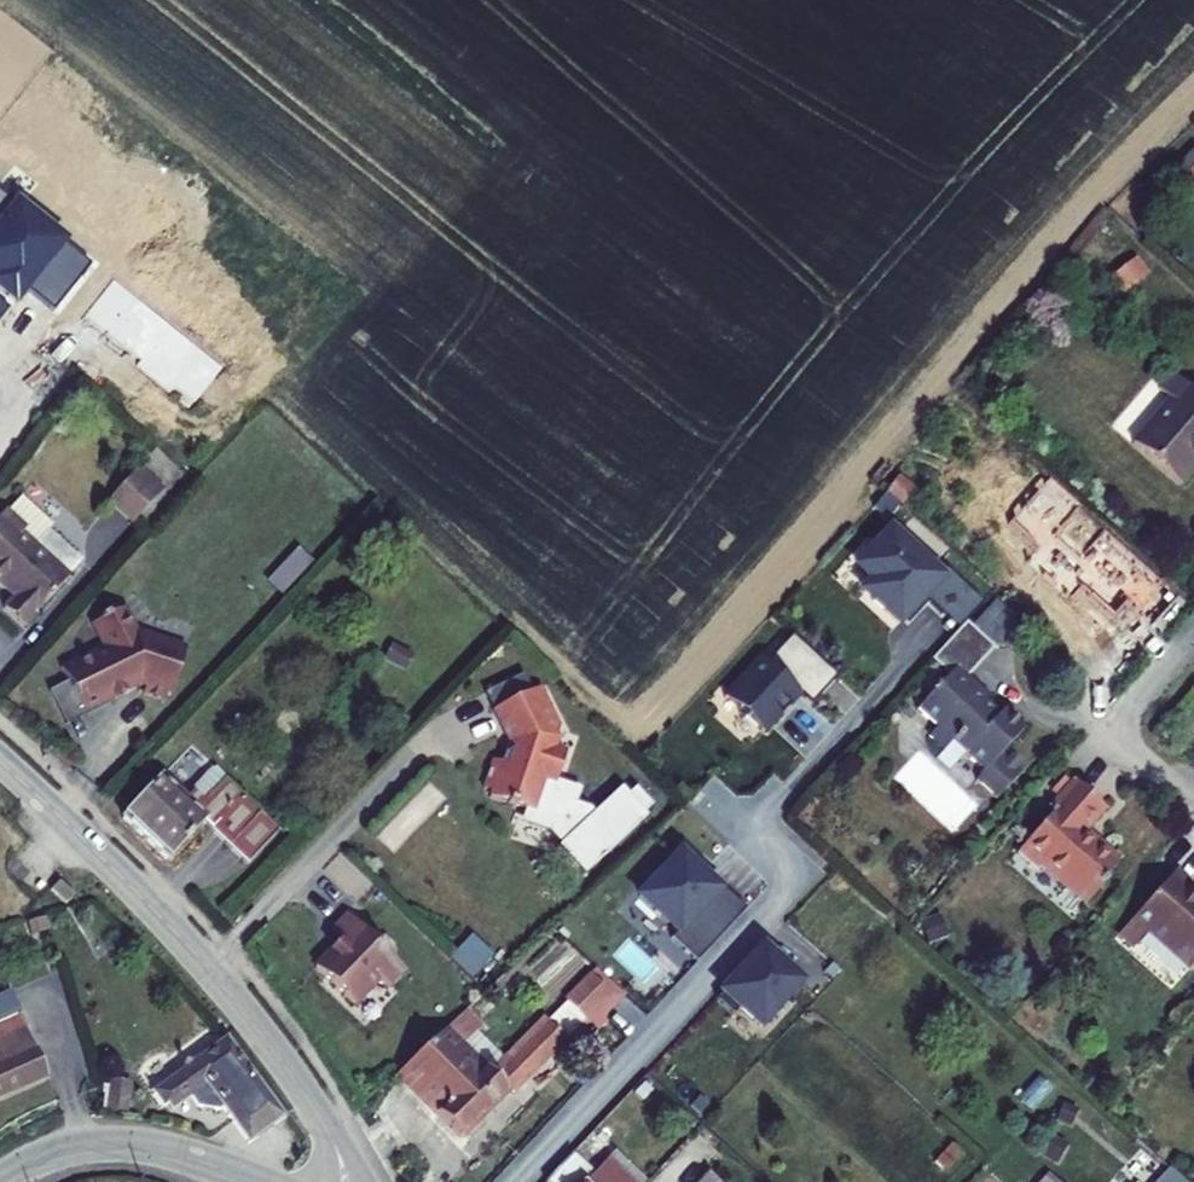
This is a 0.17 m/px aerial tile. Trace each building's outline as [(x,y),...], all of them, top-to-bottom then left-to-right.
[(15,202),(0,190),(0,219),(15,202)] [(15,202),(0,219),(0,292),(17,305),(25,295),(66,243),(15,202)] [(92,264),(66,243),(25,295),(51,315),(92,264)] [(1131,261),(1111,277),(1121,290),(1142,274),(1131,261)] [(189,372),(132,323),(95,366),(152,415),(189,372)] [(1193,466),(1193,461),(1192,459),(1193,457),(1193,394),(1171,373),(1158,388),(1170,399),(1131,442),(1179,484),(1193,466)] [(163,491),(138,468),(108,500),(133,524),(163,491)] [(1082,507),(1051,479),(1008,528),(1036,553),(1026,564),(1069,603),(1079,591),(1113,621),(1128,604),(1136,611),(1164,581),(1106,529),(1082,557),(1057,535),(1082,507)] [(20,533),(66,575),(80,559),(48,529),(50,526),(20,498),(7,513),(24,529),(20,533)] [(66,575),(20,533),(24,529),(7,513),(5,512),(0,517),(0,587),(12,598),(4,607),(24,625),(69,578),(66,575)] [(942,577),(893,532),(860,567),(876,581),(866,591),(900,623),(903,620),(909,626),(928,605),(948,583),(942,577)] [(312,563),(297,549),(268,581),(282,595),(312,563)] [(947,571),(942,577),(948,583),(928,605),(944,619),(969,592),(947,571)] [(984,606),(966,625),(994,650),(1020,648),(1020,611),(997,591),(984,606)] [(984,606),(969,592),(944,619),(959,633),(966,625),(984,606)] [(159,641),(137,633),(128,616),(120,613),(96,625),(107,647),(90,656),(92,661),(79,667),(76,662),(62,669),(84,714),(127,694),(125,690),(139,683),(145,685),(144,690),(152,693),(150,697),(158,700),(159,695),(166,698),(168,693),(171,694),(187,646),(167,639),(160,643),(159,641)] [(931,663),(947,678),(955,669),(967,679),(994,650),(966,625),(959,633),(931,663)] [(766,664),(796,692),(811,706),(837,679),(791,636),(766,664)] [(381,660),(405,672),(413,657),(390,645),(381,660)] [(787,701),(796,692),(766,664),(760,658),(723,698),(762,735),(791,705),(787,701)] [(978,690),(967,679),(955,669),(947,678),(915,712),(934,729),(927,737),(942,751),(934,760),(948,773),(964,756),(983,775),(976,782),(997,802),(1025,770),(1005,752),(1024,732),(1004,713),(997,720),(982,706),(971,697),(978,690)] [(63,722),(82,713),(68,682),(49,691),(63,722)] [(984,695),(978,690),(971,697),(982,706),(989,699),(984,695)] [(521,809),(533,813),(544,781),(555,785),(555,783),(565,752),(553,749),(557,740),(555,735),(557,729),(539,691),(494,714),(510,750),(507,753),(502,754),(499,764),(490,762),(482,789),(490,793),(489,798),(521,809)] [(214,769),(185,797),(208,817),(202,823),(248,864),(277,835),(258,817),(260,814),(238,792),(214,769)] [(165,861),(202,823),(208,817),(185,797),(163,776),(122,819),(165,861)] [(544,834),(557,847),(594,815),(589,810),(573,805),(578,790),(555,783),(555,785),(544,781),(533,813),(521,809),(515,824),(544,834)] [(1107,813),(1075,784),(1049,811),(1054,816),(1023,851),(1063,887),(1065,885),(1088,906),(1106,887),(1103,884),(1120,866),(1086,835),(1107,813)] [(594,815),(557,847),(555,849),(579,875),(639,819),(636,815),(644,807),(628,789),(619,797),(615,794),(594,815)] [(707,867),(686,847),(638,898),(676,933),(670,939),(696,963),(745,911),(703,872),(707,867)] [(1187,973),(1193,965),(1193,901),(1185,893),(1190,888),(1175,875),(1119,936),(1133,950),(1146,936),(1187,973)] [(927,944),(947,937),(939,915),(919,922),(927,944)] [(379,984),(388,993),(406,973),(347,919),(333,934),(342,943),(314,973),(355,1011),(379,984)] [(471,979),(492,956),(471,936),(450,959),(471,979)] [(762,950),(715,1000),(733,1016),(739,1010),(757,1026),(778,1004),(780,1006),(800,985),(762,950)] [(595,968),(589,975),(610,996),(584,1021),(596,1033),(607,1022),(603,1017),(623,997),(595,968)] [(563,1000),(566,1003),(584,1021),(610,996),(589,975),(563,1000)] [(48,1077),(12,990),(0,995),(0,1097),(48,1077)] [(566,1003),(547,1022),(565,1041),(584,1021),(566,1003)] [(457,1138),(507,1089),(488,1070),(462,1044),(480,1026),(466,1012),(399,1079),(426,1107),(433,1100),(442,1109),(435,1116),(457,1138)] [(504,1064),(547,1022),(541,1017),(499,1059),(504,1064)] [(488,1070),(507,1089),(511,1094),(565,1041),(547,1022),(504,1064),(499,1059),(488,1070)] [(285,1119),(225,1039),(151,1095),(164,1111),(168,1108),(187,1094),(191,1100),(194,1104),(209,1093),(249,1146),(285,1119)] [(131,1083),(110,1080),(105,1108),(127,1111),(131,1083)] [(463,1144),(511,1094),(507,1089),(457,1138),(463,1144)] [(187,1094),(168,1108),(172,1114),(191,1100),(187,1094)] [(433,1100),(426,1107),(435,1116),(442,1109),(433,1100)] [(1070,1125),(1076,1108),(1063,1103),(1056,1120),(1070,1125)] [(1057,1163),(1066,1143),(1051,1136),(1042,1156),(1057,1163)] [(958,1153),(950,1146),(934,1164),(942,1171),(958,1153)] [(651,1177),(619,1147),(609,1158),(635,1181),(646,1181),(651,1177)] [(593,1175),(571,1155),(546,1181),(586,1181),(593,1175)] [(586,1181),(635,1181),(609,1158),(593,1175),(586,1181)] [(1170,1170),(1159,1181),(1184,1181),(1170,1170)] [(708,1174),(701,1181),(718,1181),(708,1174)]
